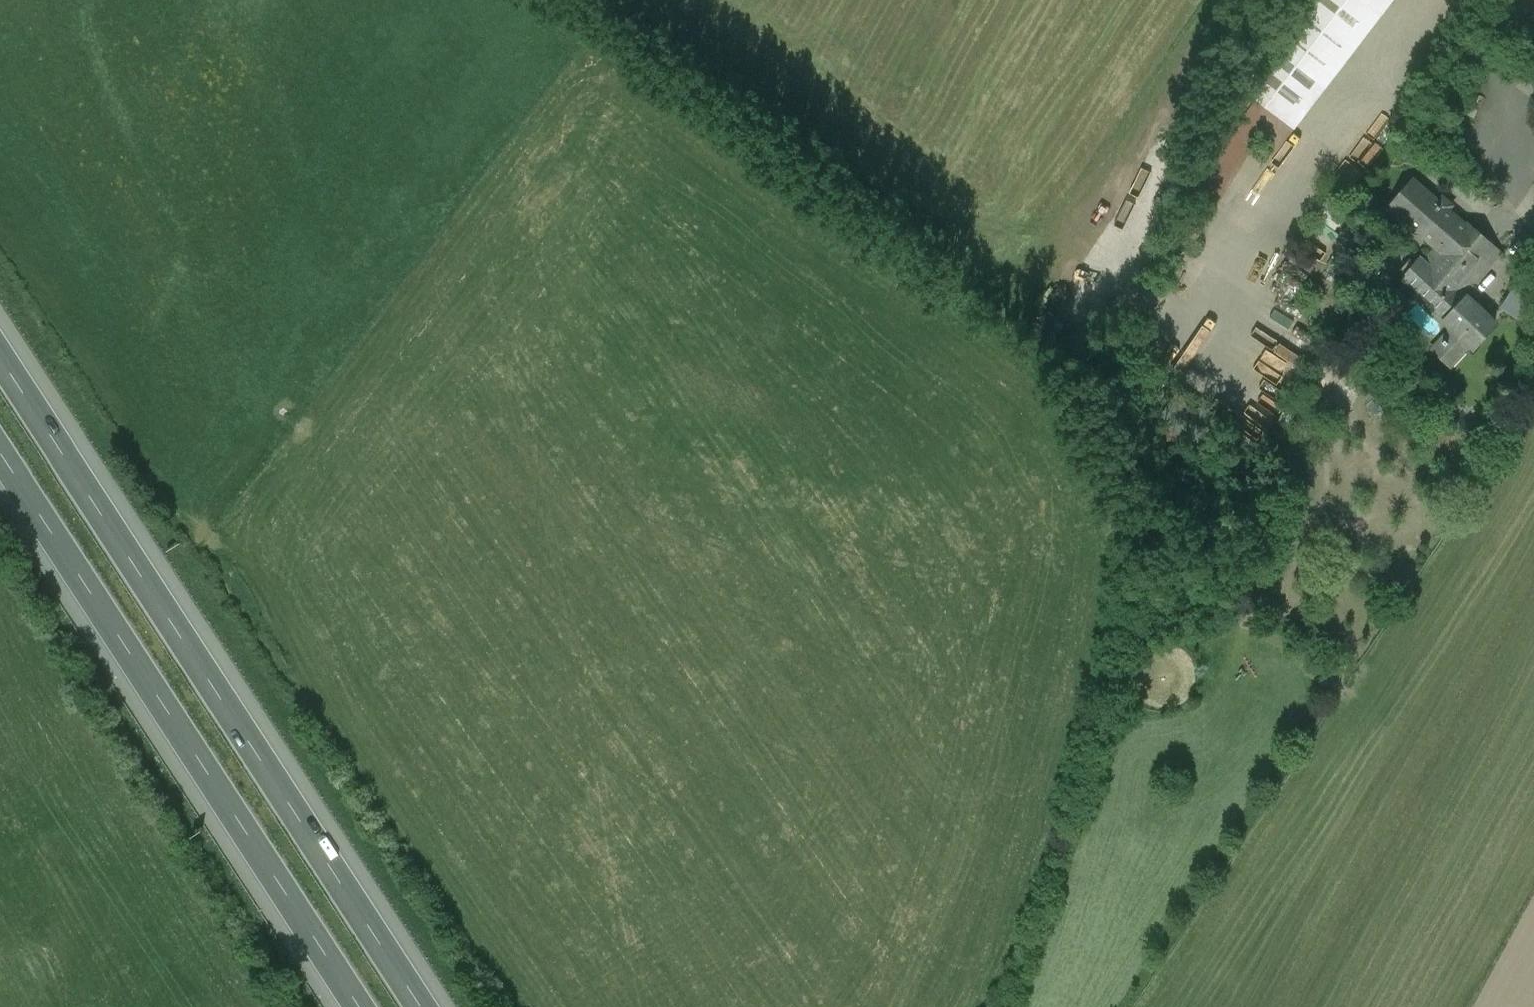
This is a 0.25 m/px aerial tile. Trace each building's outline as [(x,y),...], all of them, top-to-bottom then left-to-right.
[(1242,79),(1290,115),(1377,0),(1302,0),(1242,79)] [(1254,106),(1236,98),(1227,117),(1244,125),(1254,106)] [(1300,115),(1262,173),(1285,188),(1323,130),(1300,115)] [(1425,194),(1404,218),(1438,248),(1459,223),(1446,212),(1451,206),(1442,198),(1437,204),(1425,194)] [(1438,248),(1424,266),(1420,262),(1405,278),(1447,318),(1445,320),(1454,329),(1443,341),(1443,342),(1442,344),(1445,347),(1447,345),(1458,355),(1470,343),(1474,347),(1494,326),(1462,295),(1497,253),(1472,231),(1471,232),(1461,221),(1459,223),(1438,248)] [(1287,254),(1261,306),(1281,316),(1308,264),(1287,254)]
